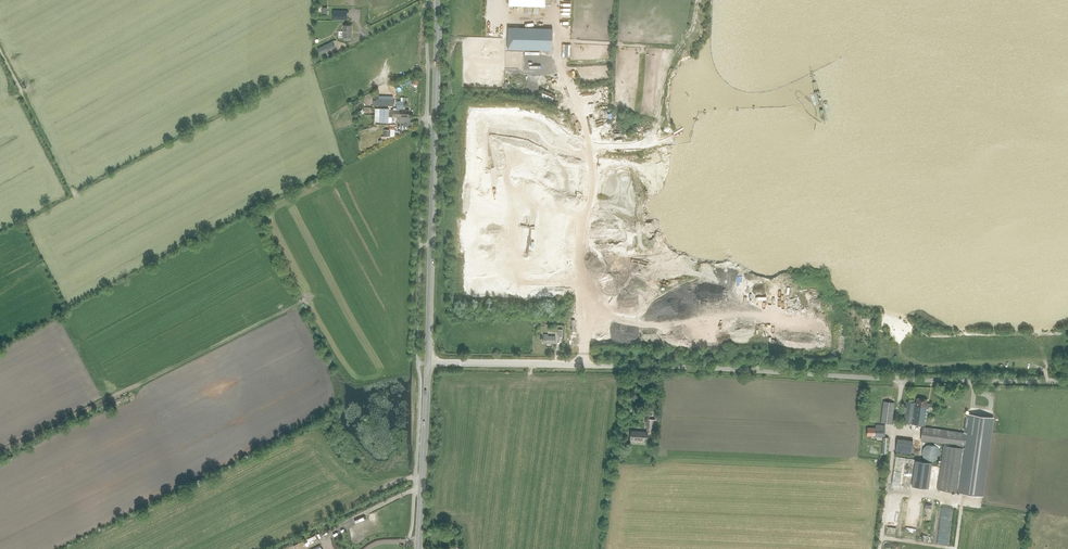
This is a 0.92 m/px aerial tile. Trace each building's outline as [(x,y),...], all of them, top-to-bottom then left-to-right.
[(346,20),(346,10),(332,10),(332,19),(346,20)] [(352,38),(352,26),(343,26),(343,33),(343,38),(344,38),(344,39),(345,40),(349,40),(350,39),(350,38),(352,38)] [(551,28),(508,27),(507,50),(551,51),(551,28)] [(320,54),(334,47),(332,43),(318,51),(320,54)] [(564,43),(564,57),(572,57),(572,43),(564,43)] [(523,51),(522,70),(537,70),(537,69),(553,69),(553,61),(533,60),(533,53),(534,53),(534,51),(523,51)] [(393,110),(393,111),(388,111),(388,109),(380,109),(379,122),(388,122),(388,117),(393,117),(393,116),(409,117),(409,110),(405,110),(405,109),(401,109),(401,110),(393,110)] [(389,129),(383,129),(383,137),(394,137),(394,129),(389,129)] [(916,403),(914,402),(906,401),(903,423),(925,426),(927,407),(929,407),(930,403),(926,403),(927,399),(917,398),(916,403)] [(892,424),(895,402),(883,401),(880,422),(892,424)] [(963,432),(922,427),(921,440),(944,443),(944,445),(943,445),(937,489),(982,496),(993,417),(965,413),(965,415),(966,415),(963,432)] [(655,433),(656,419),(647,419),(646,427),(647,427),(646,432),(631,431),(630,439),(647,440),(648,433),(655,433)] [(883,436),(883,439),(882,447),(882,453),(888,453),(889,437),(885,437),(885,425),(875,424),(875,428),(867,427),(867,435),(875,435),(875,436),(883,436)] [(899,451),(915,453),(916,439),(900,438),(899,451)] [(939,445),(925,445),(925,459),(939,459),(939,445)] [(918,459),(915,485),(932,487),(935,461),(918,459)] [(902,484),(903,468),(895,468),(894,483),(902,484)]
